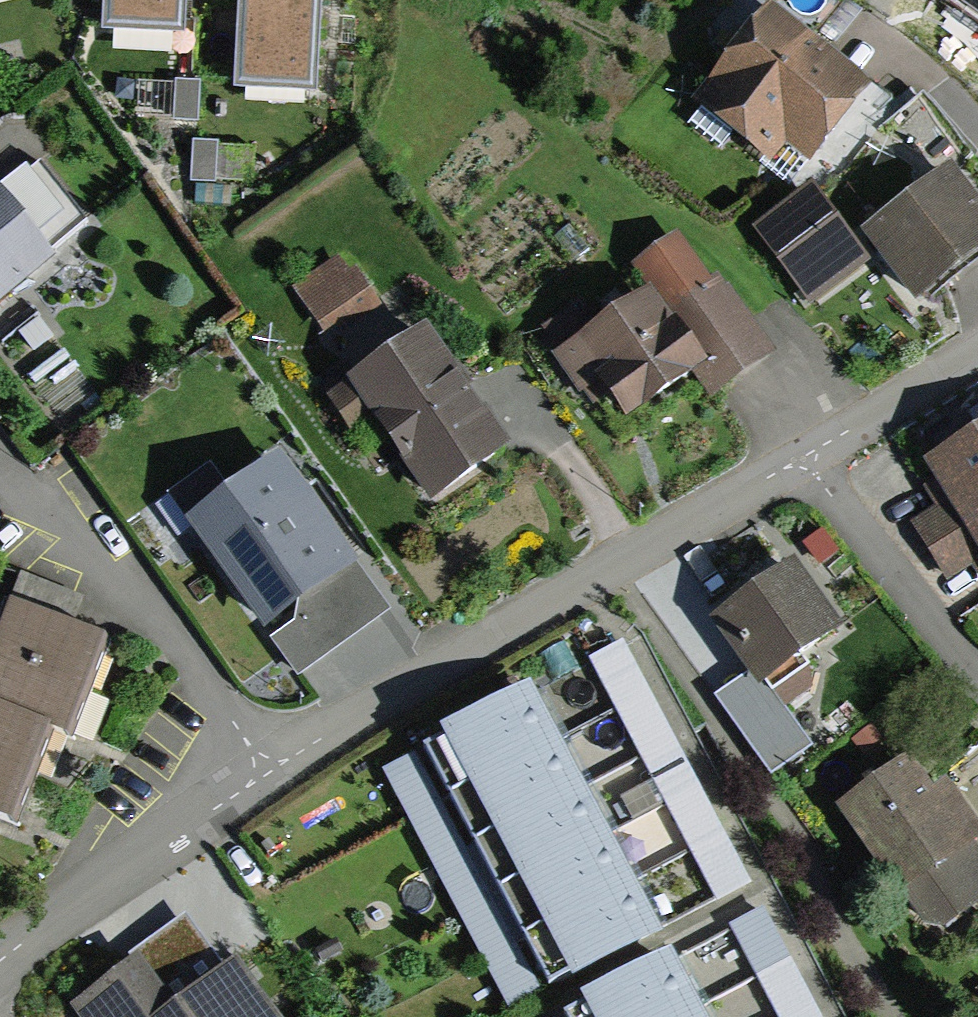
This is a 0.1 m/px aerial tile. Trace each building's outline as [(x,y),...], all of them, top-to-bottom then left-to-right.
[(114,25),(186,27),(186,0),(115,0),(114,25)] [(237,91),(315,96),(321,0),(242,0),(237,91)] [(871,94),(770,11),(705,90),(722,104),(709,119),(772,170),(788,150),(810,168),(871,94)] [(258,181),(259,142),(200,141),(199,180),(258,181)] [(39,168),(0,197),(0,305),(91,237),(39,168)] [(749,233),(809,310),(872,262),(910,311),(977,258),(977,211),(946,170),(854,242),(810,185),(749,233)] [(649,288),(560,344),(616,432),(697,380),(709,400),(775,358),(723,277),(708,286),(679,240),(635,267),(649,288)] [(327,327),(385,303),(367,260),(309,283),(327,327)] [(426,331),(348,383),(428,501),(506,448),(426,331)] [(917,476),(977,567),(977,436),(917,476)] [(281,462),(188,529),(294,677),(388,610),(281,462)] [(791,560),(708,615),(755,685),(838,629),(791,560)] [(11,604),(0,630),(0,819),(15,825),(50,737),(70,745),(111,644),(11,604)] [(619,650),(588,666),(717,899),(747,882),(619,650)] [(529,688),(420,743),(546,986),(654,930),(529,688)] [(821,804),(923,939),(977,897),(977,857),(896,748),(821,804)] [(728,929),(776,1016),(818,1016),(761,911),(728,929)] [(231,956),(161,1004),(132,962),(66,1007),(73,1016),(272,1016),(231,956)] [(557,1010),(560,1016),(689,1016),(657,957),(557,1010)]
